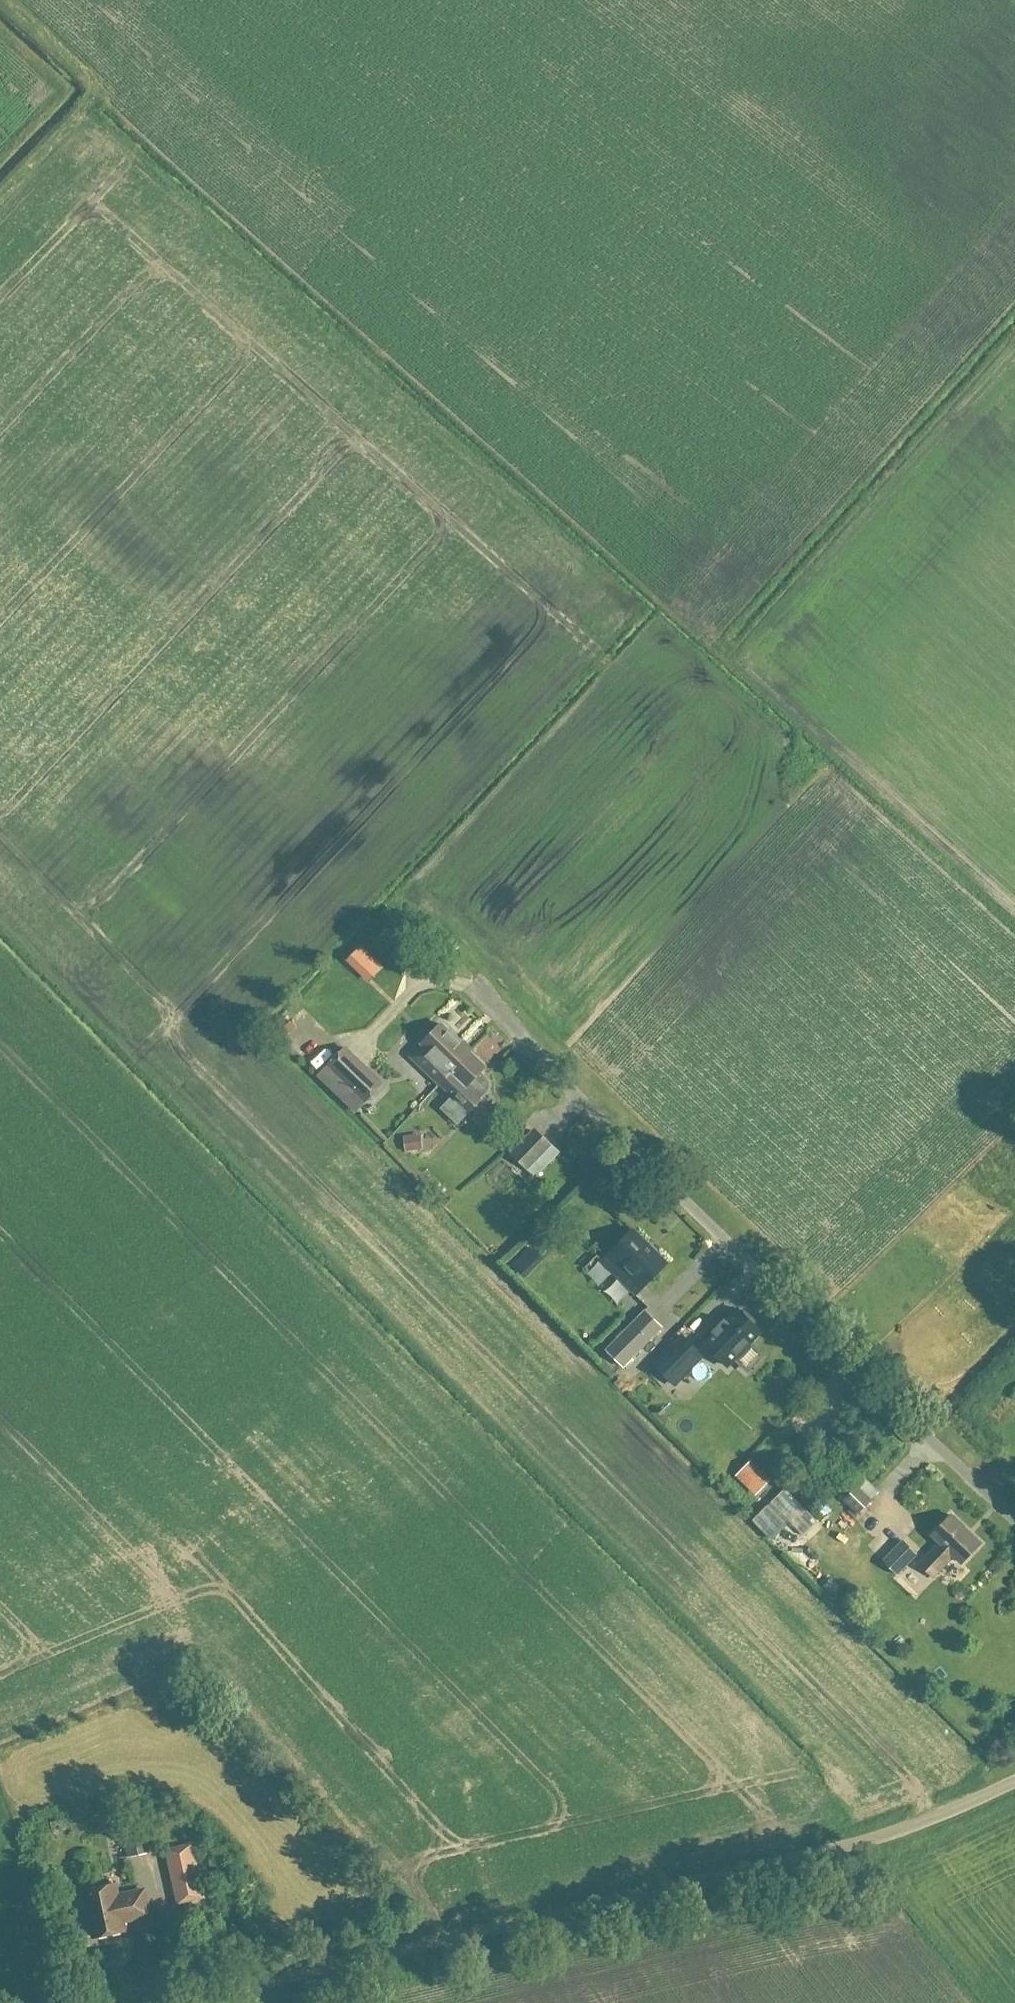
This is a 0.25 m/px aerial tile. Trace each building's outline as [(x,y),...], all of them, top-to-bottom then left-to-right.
[(411,1056),(440,1084),(470,1052),(440,1023),(421,1042),(422,1044),(411,1056)] [(382,1085),(345,1049),(328,1066),(366,1102),(382,1085)] [(485,1067),(470,1052),(440,1084),(469,1112),(481,1098),(480,1097),(486,1090),(488,1086),(488,1081),(486,1077),(480,1072),(485,1067)] [(549,1144),(534,1130),(512,1153),(526,1167),(549,1144)] [(542,1179),(561,1152),(551,1145),(531,1172),(542,1179)] [(612,1250),(611,1251),(602,1261),(635,1293),(644,1284),(644,1285),(666,1262),(633,1230),(632,1231),(635,1233),(615,1253),(612,1250)] [(644,1310),(634,1320),(605,1349),(622,1366),(661,1327),(644,1310)] [(742,1314),(737,1310),(726,1321),(724,1320),(713,1332),(714,1334),(704,1344),(727,1366),(761,1332),(756,1327),(759,1324),(745,1311),(742,1314)] [(675,1385),(702,1356),(682,1337),(654,1366),(675,1385)] [(858,1487),(843,1502),(858,1517),(873,1501),(858,1487)] [(962,1562),(981,1543),(951,1514),(932,1534),(939,1541),(923,1558),(938,1573),(955,1555),(962,1562)] [(917,1554),(903,1540),(883,1560),(898,1574),(917,1554)] [(149,1853),(142,1818),(120,1823),(128,1858),(149,1853)] [(165,1850),(177,1905),(205,1899),(192,1844),(165,1850)] [(88,1911),(94,1938),(126,1931),(123,1920),(131,1918),(131,1920),(149,1916),(144,1891),(118,1896),(116,1885),(84,1892),(85,1896),(82,1896),(81,1898),(84,1910),(86,1911),(88,1911)]
